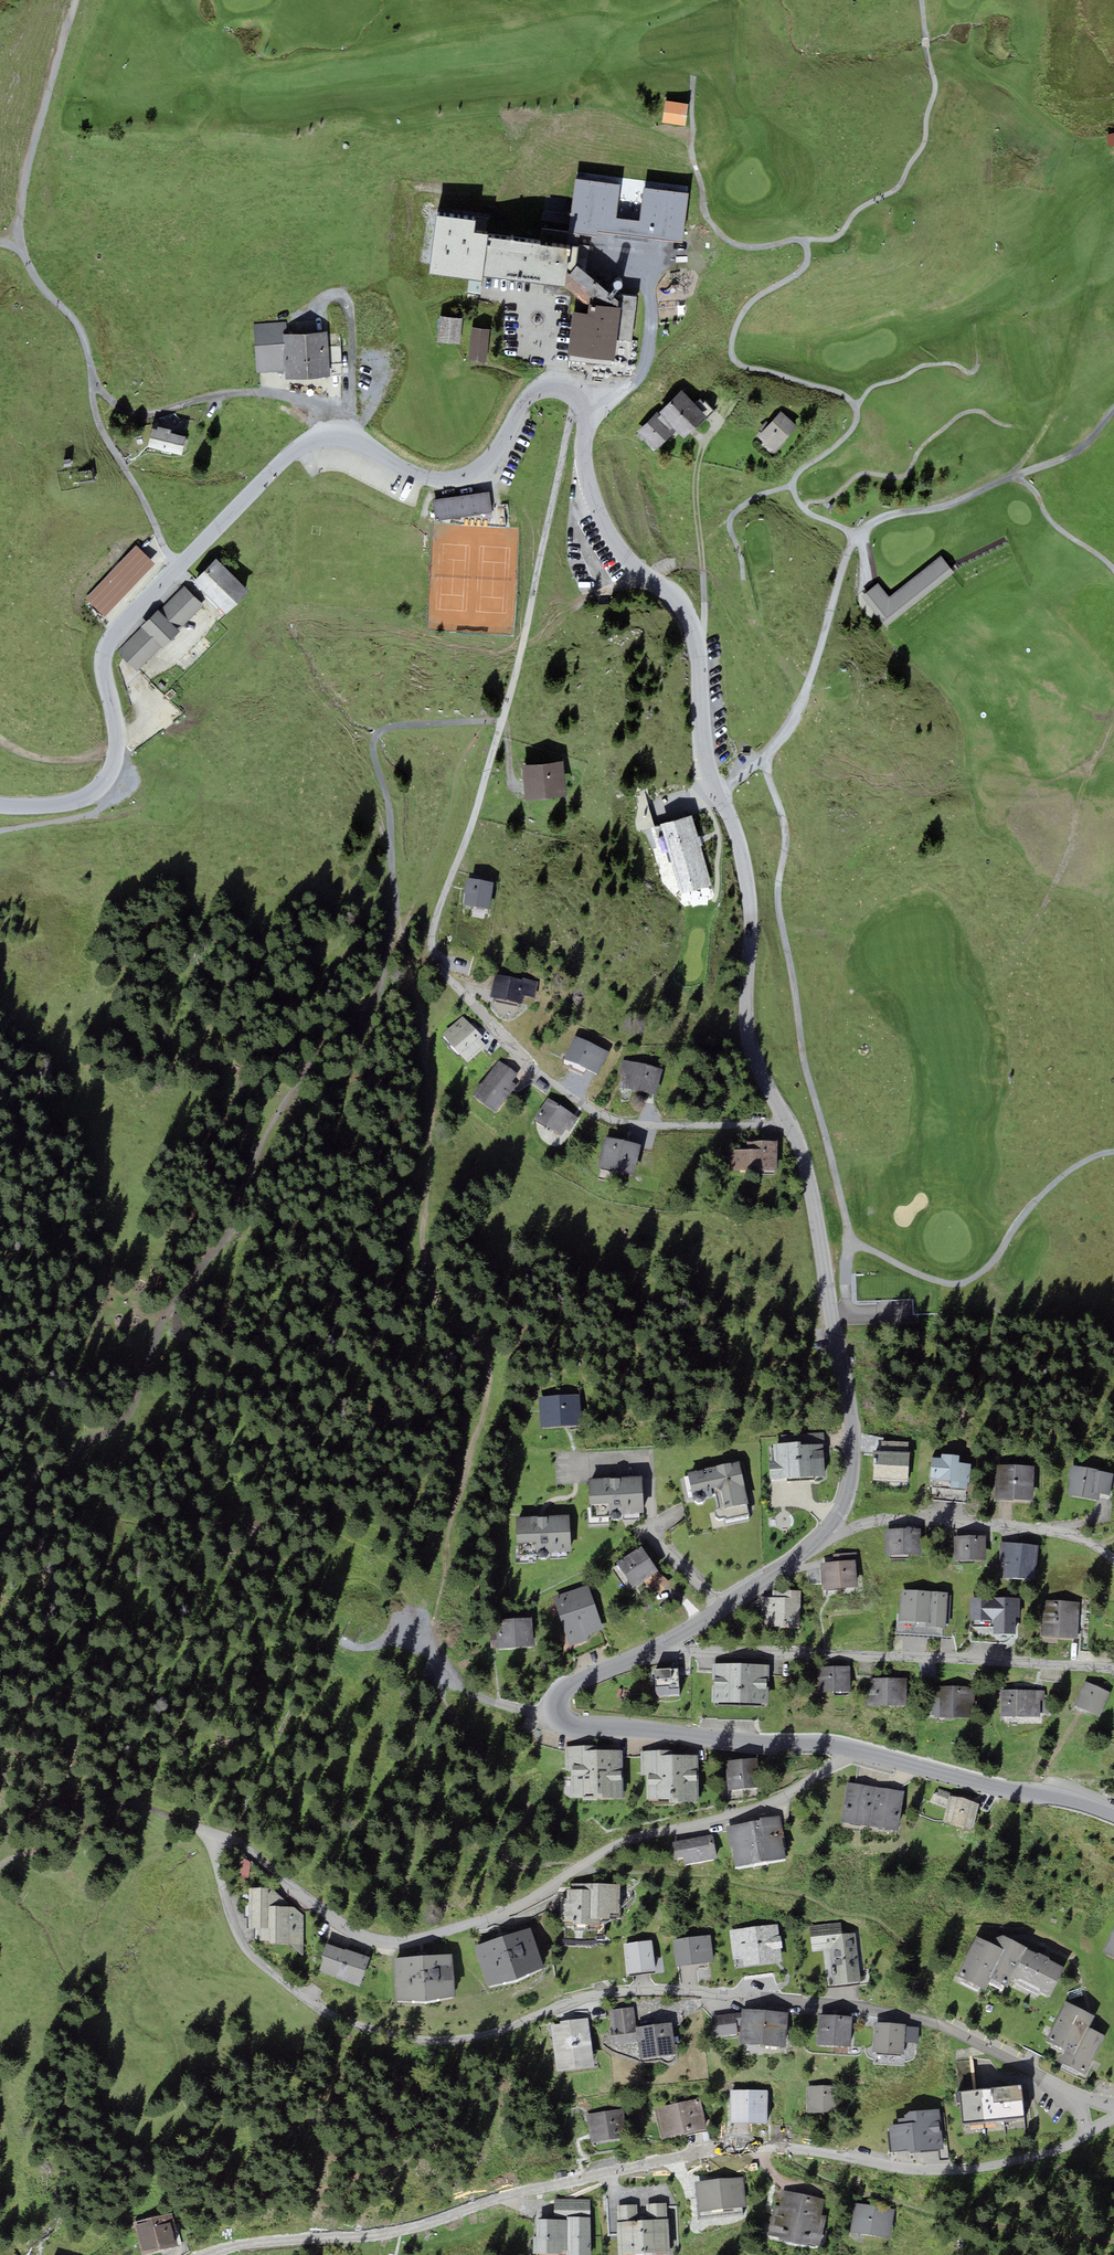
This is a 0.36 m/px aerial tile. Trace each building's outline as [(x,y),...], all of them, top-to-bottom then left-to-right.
[(686,104),(665,101),(662,125),(683,127),(686,104)] [(593,213),(592,229),(640,231),(640,215),(593,213)] [(475,219),(436,214),(429,273),(482,280),(483,275),(489,236),(489,234),(474,232),(475,219)] [(540,243),(489,236),(483,275),(565,286),(567,271),(569,273),(577,264),(579,246),(570,245),(569,248),(540,245),(540,243)] [(616,297),(577,264),(569,273),(567,271),(565,286),(586,304),(589,304),(621,308),(617,339),(632,341),(638,297),(616,294),(616,297)] [(621,308),(589,304),(588,313),(573,312),(568,354),(571,354),(570,360),(611,364),(611,360),(614,360),(617,339),(621,308)] [(462,318),(439,316),(437,341),(460,344),(462,318)] [(286,322),(253,324),(256,373),(285,371),(283,335),(287,334),(286,322)] [(486,362),(490,329),(471,327),(467,359),(486,362)] [(330,377),(327,332),(283,335),(285,371),(286,379),(330,377)] [(695,404),(681,390),(659,412),(677,430),(684,438),(695,426),(697,428),(714,411),(705,402),(704,403),(700,399),(695,404)] [(656,450),(677,430),(659,412),(658,411),(637,431),(656,450)] [(762,432),(758,436),(775,451),(777,453),(786,442),(785,440),(798,426),(781,411),(769,424),(762,432)] [(759,429),(762,432),(769,424),(766,421),(759,429)] [(157,429),(152,428),(147,447),(182,455),(186,436),(171,432),(171,430),(158,426),(157,429)] [(489,492),(433,500),(435,520),(492,513),(489,492)] [(136,544),(85,598),(104,615),(154,561),(136,544)] [(941,555),(889,597),(878,583),(862,595),(886,624),(953,570),(941,555)] [(193,582),(210,599),(233,575),(216,558),(193,582)] [(226,614),(249,590),(233,575),(210,599),(226,614)] [(185,586),(160,611),(157,609),(140,626),(141,627),(117,652),(137,671),(161,647),(163,649),(181,631),(179,630),(204,605),(185,586)] [(521,765),(525,800),(567,795),(563,761),(521,765)] [(692,816),(661,824),(680,895),(711,887),(692,816)] [(489,914),(493,887),(468,883),(466,896),(464,910),(489,914)] [(523,981),(522,984),(495,978),(490,1002),(523,1009),(524,1000),(535,1002),(538,984),(523,981)] [(462,1017),(442,1039),(468,1068),(487,1048),(480,1042),(483,1039),(462,1017)] [(609,1055),(574,1040),(564,1064),(598,1080),(609,1055)] [(637,1097),(644,1069),(622,1061),(619,1076),(623,1077),(619,1091),(637,1097)] [(471,1101),(496,1119),(523,1081),(499,1063),(471,1101)] [(644,1069),(637,1097),(655,1102),(663,1074),(644,1069)] [(578,1121),(548,1102),(533,1124),(561,1142),(566,1134),(569,1135),(578,1121)] [(634,1182),(641,1150),(604,1143),(597,1175),(634,1182)] [(725,1173),(777,1175),(778,1145),(747,1144),(747,1154),(725,1154),(725,1173)] [(580,1399),(539,1401),(540,1433),(581,1432),(580,1399)] [(823,1433),(781,1436),(782,1448),(801,1448),(801,1451),(823,1449),(823,1433)] [(782,1448),(772,1449),(773,1466),(769,1466),(770,1484),(775,1484),(775,1486),(825,1482),(823,1449),(801,1451),(801,1448),(782,1448)] [(910,1457),(873,1456),(872,1472),(873,1472),(873,1484),(908,1486),(909,1474),(910,1457)] [(941,1464),(932,1463),(929,1486),(951,1488),(950,1493),(967,1495),(967,1488),(970,1489),(972,1469),(959,1468),(960,1462),(941,1460),(941,1464)] [(739,1467),(687,1478),(692,1503),(695,1507),(698,1509),(703,1507),(705,1503),(712,1501),(712,1499),(715,1498),(719,1513),(716,1513),(714,1517),(715,1522),(719,1524),(724,1523),(726,1525),(749,1519),(747,1510),(749,1509),(739,1467)] [(994,1505),(1033,1507),(1035,1471),(996,1469),(994,1505)] [(1100,1474),(1071,1469),(1068,1484),(1070,1485),(1067,1500),(1099,1505),(1100,1499),(1093,1497),(1097,1476),(1099,1476),(1100,1474)] [(1099,1476),(1097,1476),(1093,1497),(1100,1499),(1110,1500),(1113,1478),(1099,1476)] [(642,1482),(588,1484),(590,1522),(611,1521),(611,1522),(614,1524),(619,1524),(621,1522),(621,1520),(644,1519),(642,1482)] [(569,1520),(515,1522),(517,1560),(538,1559),(538,1560),(541,1562),(546,1562),(548,1560),(548,1558),(571,1557),(569,1520)] [(921,1528),(885,1528),(885,1555),(921,1554),(921,1528)] [(982,1536),(954,1537),(954,1560),(982,1560),(982,1536)] [(1036,1579),(1039,1545),(1007,1542),(1004,1542),(1003,1553),(1006,1553),(1004,1576),(1036,1579)] [(657,1571),(659,1569),(643,1545),(617,1562),(632,1586),(643,1579),(657,1571)] [(833,1554),(833,1561),(856,1559),(856,1562),(858,1562),(858,1552),(833,1554)] [(821,1562),(823,1589),(858,1586),(856,1562),(856,1559),(833,1561),(821,1562)] [(671,1582),(657,1571),(643,1579),(658,1595),(671,1582)] [(605,1628),(588,1585),(553,1596),(570,1646),(587,1640),(590,1634),(605,1628)] [(800,1590),(773,1589),(773,1597),(760,1597),(760,1626),(800,1627),(800,1590)] [(931,1621),(932,1591),(901,1589),(900,1620),(927,1621),(931,1621)] [(930,1627),(946,1627),(948,1591),(932,1591),(931,1621),(927,1621),(926,1626),(930,1627)] [(970,1620),(994,1620),(994,1633),(1015,1634),(1016,1613),(1020,1613),(1020,1597),(995,1596),(995,1598),(971,1597),(970,1620)] [(1080,1602),(1042,1599),(1040,1636),(1078,1638),(1080,1602)] [(532,1616),(514,1617),(516,1647),(534,1646),(532,1616)] [(498,1648),(516,1647),(514,1617),(496,1618),(498,1648)] [(712,1663),(711,1701),(768,1703),(769,1664),(712,1663)] [(818,1666),(818,1692),(851,1691),(850,1665),(818,1666)] [(671,1667),(654,1668),(655,1690),(656,1691),(657,1693),(659,1694),(679,1692),(678,1668),(671,1669),(671,1667)] [(905,1678),(870,1678),(870,1689),(870,1705),(905,1705),(905,1678)] [(1100,1716),(1110,1692),(1085,1681),(1075,1705),(1100,1716)] [(953,1716),(953,1686),(932,1685),(932,1716),(953,1716)] [(953,1686),(953,1716),(976,1717),(977,1686),(953,1686)] [(860,1705),(870,1705),(870,1689),(860,1689),(860,1705)] [(1045,1690),(1001,1689),(1000,1716),(1040,1716),(1041,1706),(1045,1706),(1045,1690)] [(598,1792),(597,1750),(597,1745),(565,1745),(565,1763),(571,1763),(571,1793),(595,1793),(598,1792)] [(622,1749),(597,1750),(598,1792),(595,1793),(595,1799),(623,1798),(622,1749)] [(671,1750),(641,1750),(641,1773),(646,1773),(647,1798),(669,1797),(669,1802),(700,1801),(699,1755),(671,1755),(671,1750)] [(758,1757),(724,1760),(727,1788),(760,1785),(758,1757)] [(905,1792),(847,1782),(841,1820),(899,1830),(905,1792)] [(948,1797),(943,1820),(973,1827),(979,1803),(948,1797)] [(735,1866),(786,1857),(782,1837),(784,1837),(780,1814),(760,1817),(761,1820),(726,1826),(730,1846),(732,1846),(735,1866)] [(713,1834),(672,1841),(675,1858),(683,1856),(684,1864),(717,1857),(713,1834)] [(619,1884),(572,1883),(572,1889),(567,1889),(567,1898),(559,1898),(559,1921),(572,1921),(572,1925),(601,1925),(601,1917),(610,1918),(610,1912),(619,1912),(619,1884)] [(303,1907),(276,1907),(276,1887),(249,1887),(249,1927),(259,1927),(259,1940),(270,1940),(270,1943),(303,1943),(303,1907)] [(811,1951),(831,1950),(834,1984),(861,1981),(856,1932),(841,1934),(840,1922),(809,1925),(811,1951)] [(778,1924),(729,1930),(732,1959),(743,1958),(744,1965),(782,1961),(781,1948),(783,1948),(781,1935),(779,1935),(778,1924)] [(1102,1950),(1113,1956),(1113,1925),(1102,1950)] [(488,1985),(544,1966),(530,1926),(474,1946),(488,1985)] [(711,1934),(672,1939),(675,1966),(714,1961),(711,1934)] [(957,1975),(983,1988),(986,1989),(992,1978),(1008,1986),(1012,1977),(1027,1947),(1028,1946),(1012,1938),(1010,1937),(1006,1935),(1003,1935),(999,1936),(995,1939),(993,1942),(978,1934),(957,1975)] [(656,1969),(652,1940),(623,1943),(627,1973),(656,1969)] [(370,1957),(346,1948),(345,1950),(327,1942),(322,1955),(323,1960),(319,1969),(335,1976),(335,1977),(360,1986),(370,1957)] [(1027,1947),(1012,1977),(1050,1996),(1065,1967),(1027,1947)] [(396,2000),(455,1995),(452,1952),(393,1957),(396,2000)] [(1105,2035),(1087,2026),(1093,2014),(1066,2000),(1046,2041),(1062,2049),(1057,2060),(1086,2074),(1105,2035)] [(636,2027),(634,2006),(611,2009),(614,2034),(612,2035),(613,2044),(638,2041),(636,2027)] [(789,2011),(742,2008),(742,2012),(740,2033),(739,2042),(785,2046),(789,2011)] [(740,2033),(742,2012),(712,2015),(714,2036),(740,2033)] [(816,2044),(851,2047),(853,2016),(819,2014),(816,2044)] [(554,2048),(591,2043),(588,2020),(587,2017),(560,2020),(561,2024),(551,2025),(554,2048)] [(640,2058),(677,2053),(673,2022),(636,2027),(638,2041),(640,2058)] [(873,2051),(904,2053),(906,2024),(874,2022),(873,2051)] [(557,2070),(594,2065),(591,2043),(554,2048),(557,2070)] [(963,2124),(1025,2117),(1021,2083),(959,2090),(963,2124)] [(806,2085),(806,2112),(838,2112),(838,2085),(806,2085)] [(730,2123),(767,2122),(767,2090),(730,2090),(730,2123)] [(700,2098),(654,2108),(661,2138),(706,2128),(700,2098)] [(623,2108),(604,2111),(610,2139),(628,2135),(623,2108)] [(937,2120),(936,2109),(909,2111),(904,2114),(905,2117),(898,2118),(898,2124),(889,2124),(892,2152),(910,2150),(910,2152),(943,2148),(940,2120),(937,2120)] [(610,2139),(604,2111),(586,2114),(591,2142),(610,2139)] [(743,2176),(695,2181),(699,2218),(742,2213),(742,2207),(746,2206),(743,2176)] [(822,2198),(783,2189),(779,2205),(775,2204),(768,2234),(779,2237),(778,2240),(808,2246),(809,2243),(820,2245),(827,2215),(818,2213),(822,2198)] [(591,2198),(554,2198),(554,2219),(567,2219),(567,2216),(591,2216),(591,2198)] [(850,2232),(870,2235),(874,2204),(854,2201),(850,2232)] [(644,2254),(670,2252),(666,2202),(646,2204),(647,2216),(641,2216),(644,2254)] [(644,2254),(641,2216),(638,2216),(638,2204),(617,2205),(618,2218),(616,2218),(619,2254),(624,2254),(644,2254)] [(870,2235),(891,2238),(895,2207),(874,2204),(870,2235)] [(567,2216),(567,2219),(569,2219),(568,2250),(566,2250),(566,2254),(591,2254),(591,2216),(567,2216)] [(169,2219),(137,2225),(143,2254),(175,2248),(169,2219)] [(569,2219),(567,2219),(554,2219),(536,2219),(536,2237),(533,2237),(533,2253),(563,2254),(562,2251),(566,2250),(568,2250),(569,2219)]
